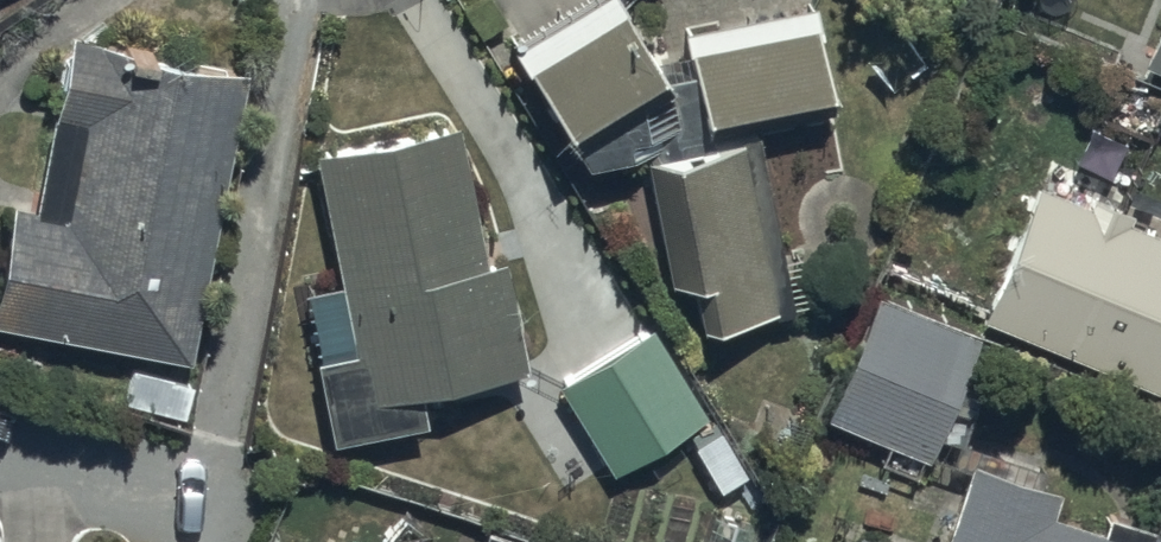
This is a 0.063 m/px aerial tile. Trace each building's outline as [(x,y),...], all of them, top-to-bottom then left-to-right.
[(652,168),(673,298),(695,295),(703,342),(799,326),(762,122),(836,109),(820,15),(689,37),(691,54),(649,60),(615,0),(609,0),(515,60),(528,82),(534,78),(596,176),(652,168)] [(1147,68),(1160,74),(1160,35),(1147,68)] [(74,42),(42,216),(15,211),(0,294),(0,331),(194,367),(249,74),(74,42)] [(460,133),(316,160),(341,291),(303,299),(332,452),(430,433),(422,392),(526,372),(506,268),(486,271),(460,133)] [(1042,195),(989,327),(1160,396),(1160,239),(1129,226),(1133,215),(1100,202),(1095,216),(1042,195)] [(985,346),(883,301),(830,419),(932,465),(985,346)] [(616,477),(715,417),(662,330),(563,390),(616,477)] [(1157,536),(1114,521),(1108,540),(1064,524),(1072,502),(980,469),(954,541),(1160,541),(1160,526),(1157,536)]
